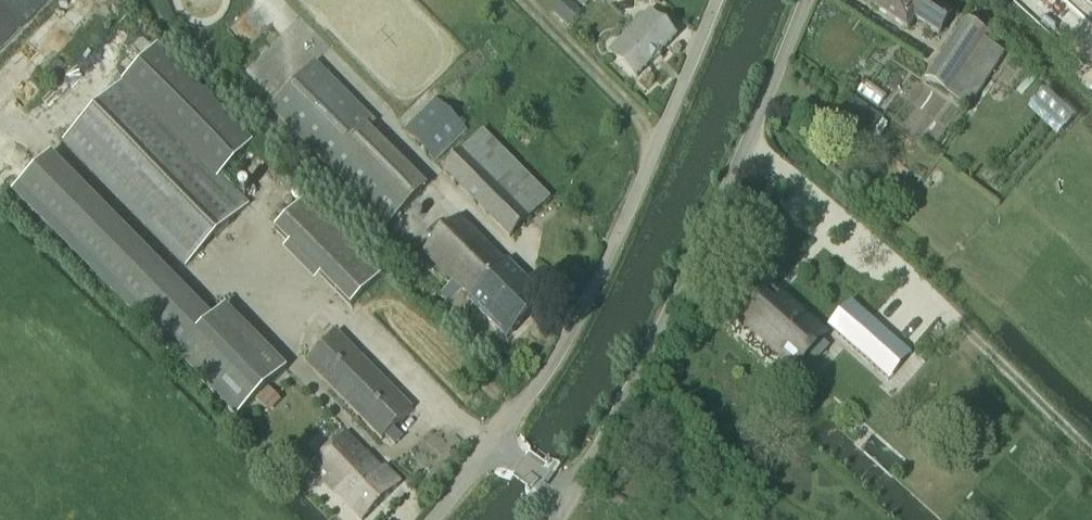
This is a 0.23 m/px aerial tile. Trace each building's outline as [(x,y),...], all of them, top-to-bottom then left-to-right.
[(952,13),(932,0),(879,0),(874,7),(907,29),(914,18),(938,34),(952,13)] [(659,54),(675,37),(674,36),(649,12),(637,24),(635,22),(625,32),(627,34),(609,53),(634,77),(635,78),(651,62),(652,62),(659,54)] [(925,79),(968,107),(1003,54),(983,41),(987,36),(964,21),(925,79)] [(184,266),(247,204),(219,175),(248,147),(156,51),(63,143),(184,266)] [(375,122),(316,62),(269,109),(386,226),(422,190),(365,132),(375,122)] [(404,130),(434,161),(466,130),(435,99),(404,130)] [(853,99),(838,120),(868,142),(884,120),(853,99)] [(509,237),(548,198),(482,131),(442,170),(509,237)] [(205,325),(164,282),(44,159),(13,189),(235,417),(285,368),(224,306),(205,325)] [(305,199),(274,230),(350,307),(381,277),(305,199)] [(505,338),(544,299),(507,262),(505,264),(460,218),(424,253),(448,278),(445,282),(448,285),(439,294),(462,317),(473,306),(505,338)] [(751,269),(721,303),(781,355),(791,343),(806,357),(825,335),(782,297),(772,309),(760,298),(771,286),(751,269)] [(850,300),(831,322),(834,325),(873,359),(892,338),(850,300)] [(335,332),(305,362),(381,439),(412,409),(335,332)] [(400,482),(385,466),(382,469),(345,433),(310,469),(361,519),(363,519),(400,482)]
